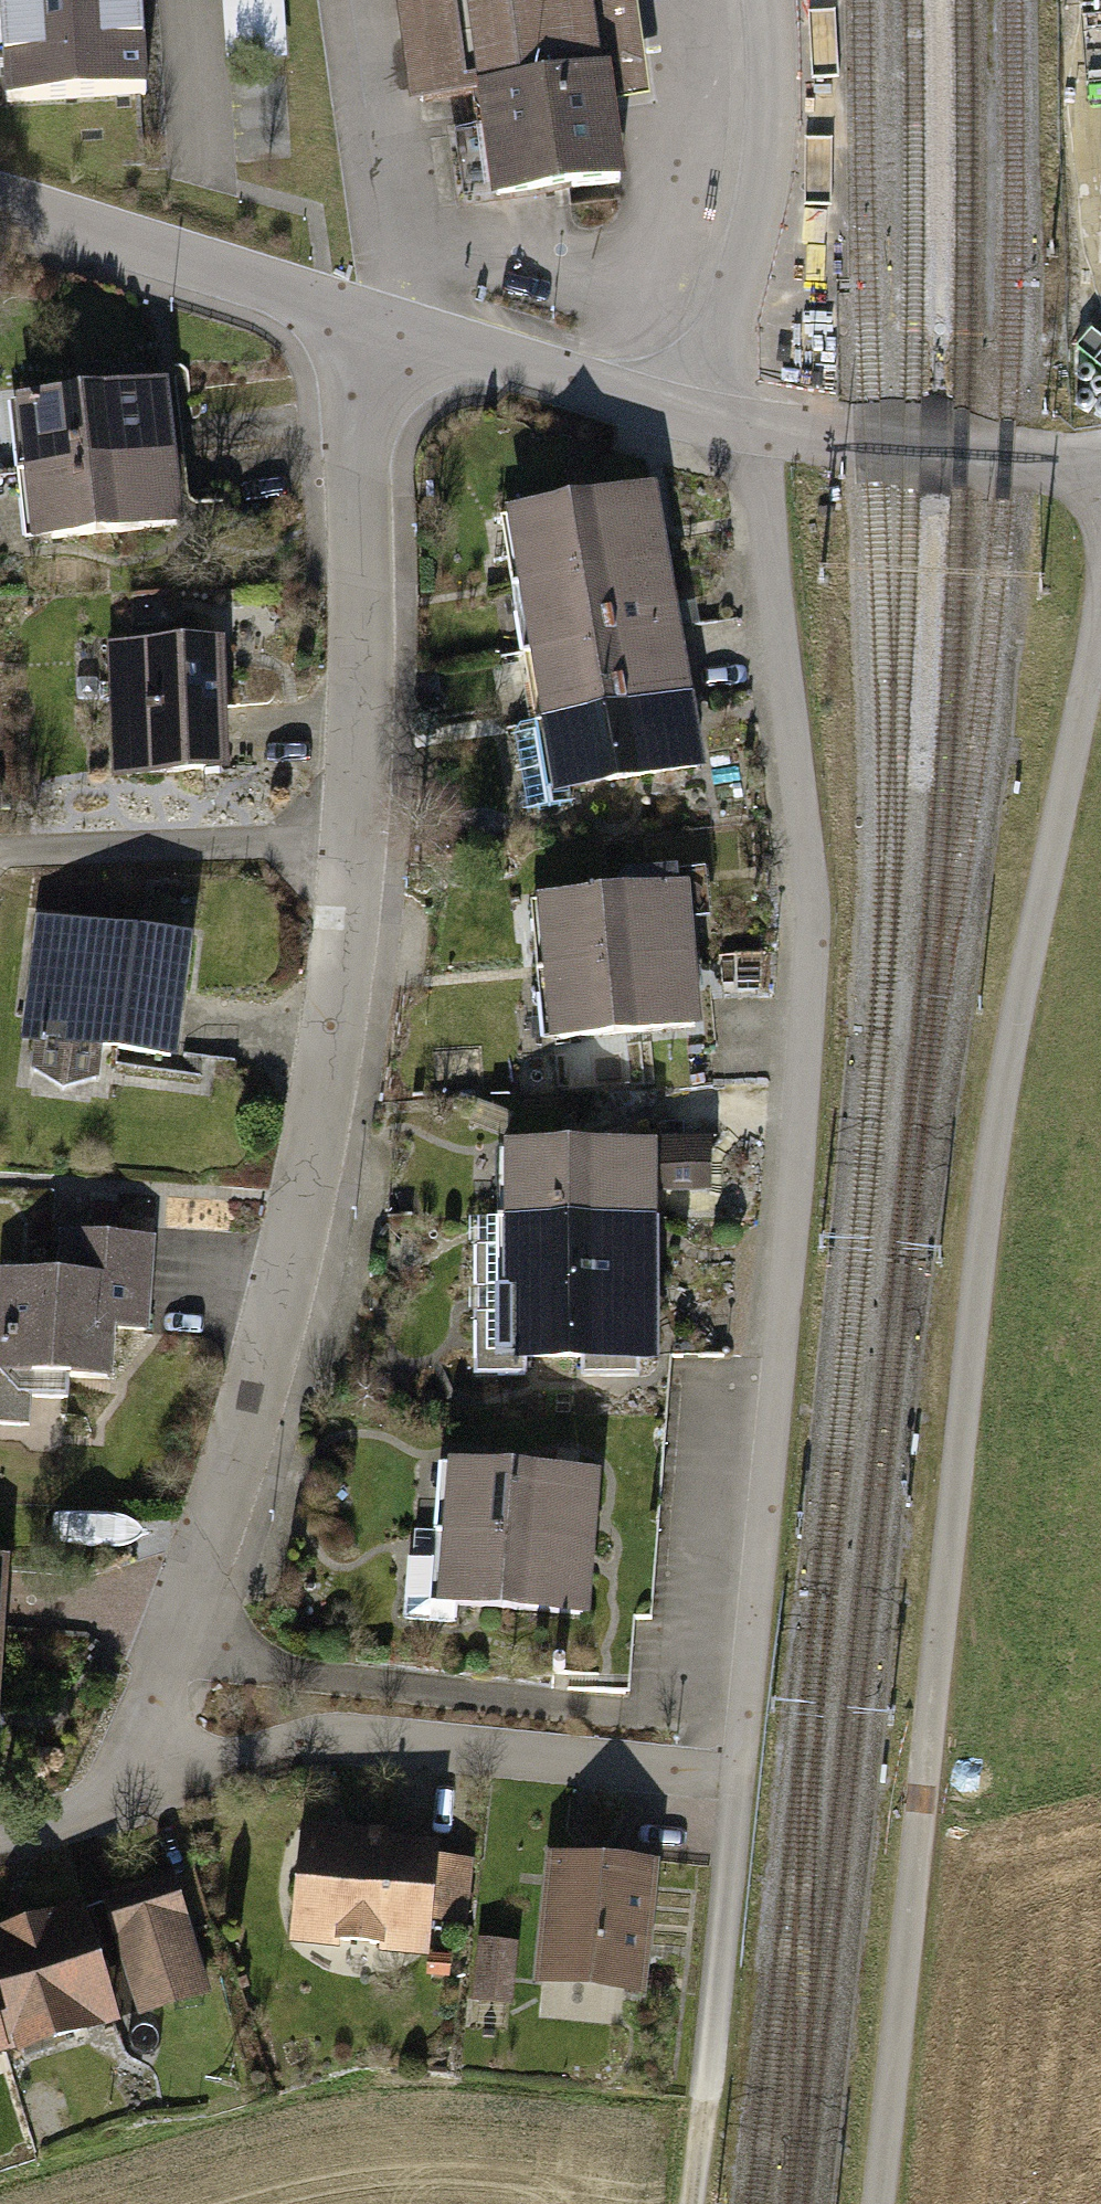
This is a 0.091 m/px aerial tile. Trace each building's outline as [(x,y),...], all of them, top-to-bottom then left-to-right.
[(2,75),(4,100),(144,91),(138,0),(0,0),(0,75),(2,75)] [(226,61),(285,57),(282,0),(222,0),(226,61)] [(612,112),(596,0),(400,0),(413,88),(479,78),(497,200),(622,181),(612,112)] [(612,112),(654,106),(638,0),(596,0),(612,112)] [(163,378),(12,394),(21,467),(170,450),(163,378)] [(170,450),(21,467),(28,544),(180,525),(170,450)] [(652,486),(508,511),(515,585),(665,559),(652,486)] [(665,559),(515,585),(527,653),(678,627),(665,559)] [(106,628),(108,775),(228,773),(225,626),(106,628)] [(678,627),(527,653),(538,719),(689,694),(678,627)] [(689,694),(538,719),(551,792),(705,769),(689,694)] [(534,899),(543,970),(693,955),(684,883),(534,899)] [(191,919),(41,903),(23,1068),(101,1077),(105,1045),(176,1053),(191,919)] [(693,955),(543,970),(548,1042),(701,1024),(693,955)] [(711,1142),(505,1145),(504,1216),(657,1216),(656,1190),(708,1189),(711,1142)] [(0,1297),(0,1406),(33,1408),(34,1385),(72,1388),(73,1375),(111,1377),(115,1312),(154,1314),(159,1214),(67,1209),(64,1250),(3,1247),(0,1297)] [(657,1216),(504,1216),(501,1288),(656,1285),(657,1216)] [(656,1285),(501,1288),(501,1369),(657,1363),(656,1285)] [(445,1466),(438,1534),(596,1542),(598,1470),(445,1466)] [(596,1542),(438,1534),(434,1602),(594,1614),(596,1542)] [(305,1812),(296,1926),(435,1937),(437,1908),(473,1911),(477,1846),(442,1844),(444,1822),(305,1812)] [(643,1848),(554,1840),(542,1972),(630,1980),(643,1848)] [(213,1981),(176,1863),(86,1890),(107,1956),(128,1950),(143,2002),(213,1981)] [(0,1913),(0,2016),(5,2033),(16,2030),(19,2039),(123,2008),(107,1956),(86,1890),(85,1887),(0,1913)] [(521,1929),(488,1927),(487,1944),(478,1944),(474,1996),(515,1999),(521,1929)]
